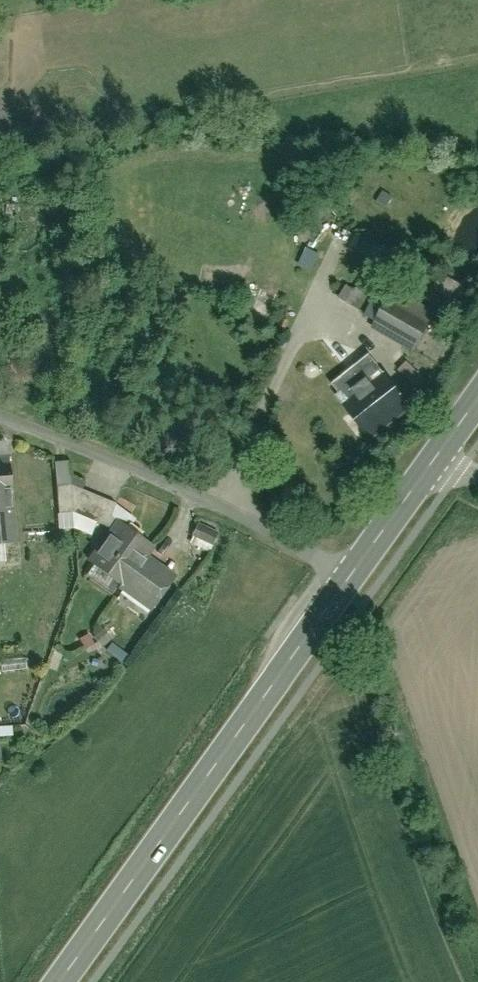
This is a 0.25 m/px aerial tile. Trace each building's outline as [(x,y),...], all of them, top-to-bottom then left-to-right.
[(318,251),(304,245),(297,261),(311,267),(318,251)] [(362,309),(373,289),(355,279),(344,299),(362,309)] [(391,285),(371,320),(414,346),(435,310),(391,285)] [(418,408),(371,351),(334,381),(380,438),(418,408)] [(413,361),(404,370),(419,386),(428,377),(413,361)] [(17,540),(9,437),(0,438),(0,542),(17,540)] [(74,484),(73,460),(58,461),(60,485),(74,484)] [(212,551),(221,531),(199,522),(190,542),(212,551)] [(86,571),(152,615),(176,579),(150,561),(156,553),(116,526),(86,571)]
